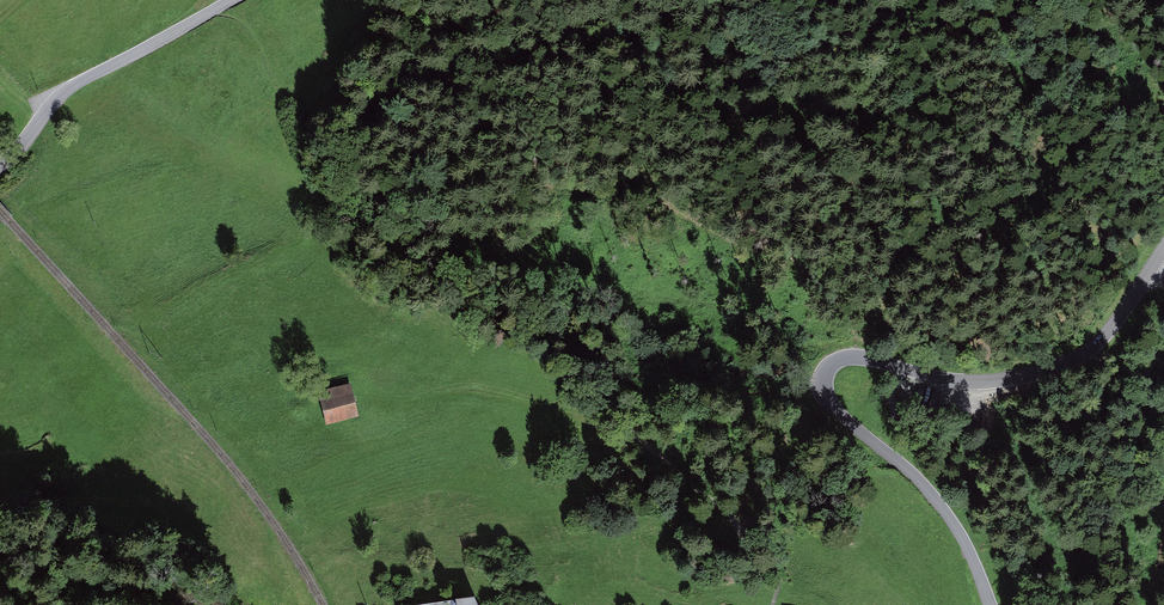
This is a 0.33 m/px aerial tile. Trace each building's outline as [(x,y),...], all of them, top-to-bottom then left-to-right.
[(318,393),(325,426),(359,418),(351,385),(318,393)]
